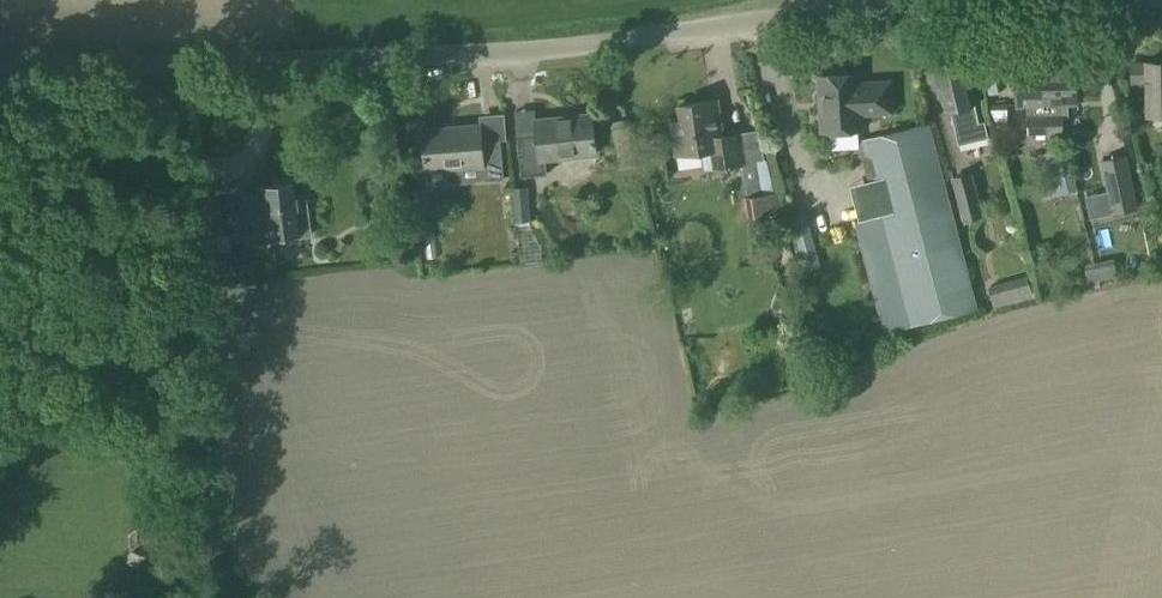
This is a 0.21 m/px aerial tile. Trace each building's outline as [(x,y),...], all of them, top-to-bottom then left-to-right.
[(1132,62),(1133,82),(1147,82),(1147,115),(1161,114),(1161,61),(1132,62)] [(1047,63),(1049,136),(1064,135),(1063,120),(1068,120),(1067,103),(1078,103),(1077,62),(1047,63)] [(934,70),(944,111),(951,109),(959,143),(988,137),(984,123),(980,124),(975,103),(966,63),(934,70)] [(1049,136),(1047,63),(1016,64),(1017,104),(1032,104),(1032,136),(1049,136)] [(818,74),(821,131),(861,129),(860,109),(870,108),(870,112),(892,111),(890,80),(859,81),(858,72),(848,73),(843,69),(833,69),(829,74),(818,74)] [(677,155),(708,150),(711,168),(744,163),(740,133),(723,135),(718,99),(679,105),(681,120),(672,121),(677,155)] [(990,105),(997,129),(1007,128),(1006,104),(990,105)] [(518,138),(522,176),(548,174),(546,158),(597,153),(593,114),(536,120),(538,136),(518,138)] [(882,215),(909,326),(978,309),(929,122),(863,139),(873,181),(882,215)] [(481,125),(423,130),(426,169),(478,165),(479,181),(505,179),(502,140),(482,141),(481,125)] [(1052,158),(1059,188),(1073,185),(1066,155),(1052,158)] [(1104,163),(1114,212),(1136,208),(1126,159),(1104,163)] [(248,195),(255,244),(310,236),(304,201),(294,203),(291,181),(258,186),(259,194),(248,195)] [(514,189),(517,223),(529,223),(526,188),(514,189)] [(205,235),(208,235),(243,230),(238,190),(199,195),(201,204),(205,235)] [(747,199),(744,199),(746,219),(780,214),(775,195),(747,199)] [(981,216),(976,195),(960,199),(965,220),(981,216)] [(803,215),(787,220),(794,245),(810,240),(803,215)] [(885,332),(909,326),(882,215),(856,222),(885,332)] [(211,260),(208,235),(205,235),(197,236),(200,261),(211,260)] [(1100,265),(1105,279),(1116,277),(1112,262),(1100,265)] [(1105,279),(1100,265),(1087,268),(1091,283),(1105,279)] [(783,319),(790,312),(788,303),(779,300),(772,307),(774,316),(783,319)] [(155,566),(165,552),(152,542),(141,556),(155,566)]
